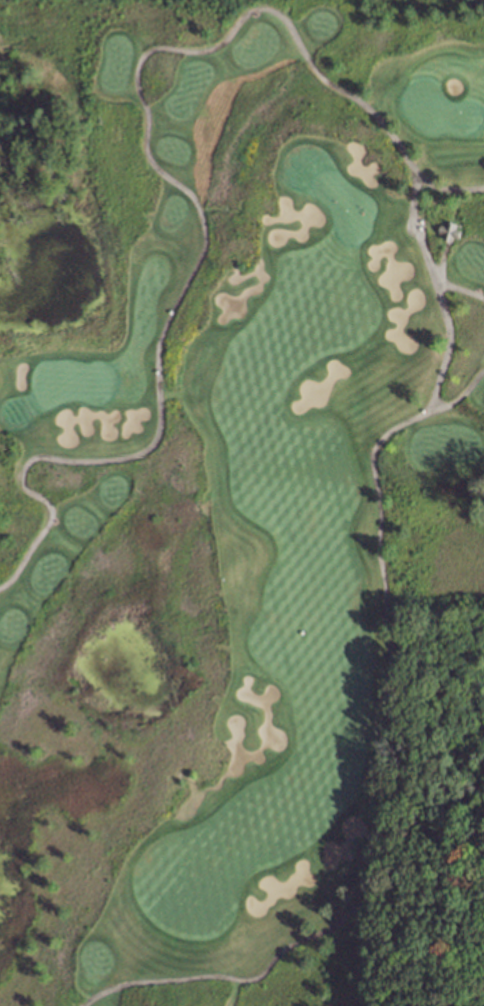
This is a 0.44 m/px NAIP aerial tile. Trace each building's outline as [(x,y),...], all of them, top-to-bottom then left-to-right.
[(439,233),(442,225),(448,227),(450,221),(458,223),(457,228),(462,230),(460,238),(455,236),(453,242),(447,240),(444,239),(446,235),(439,233)]
